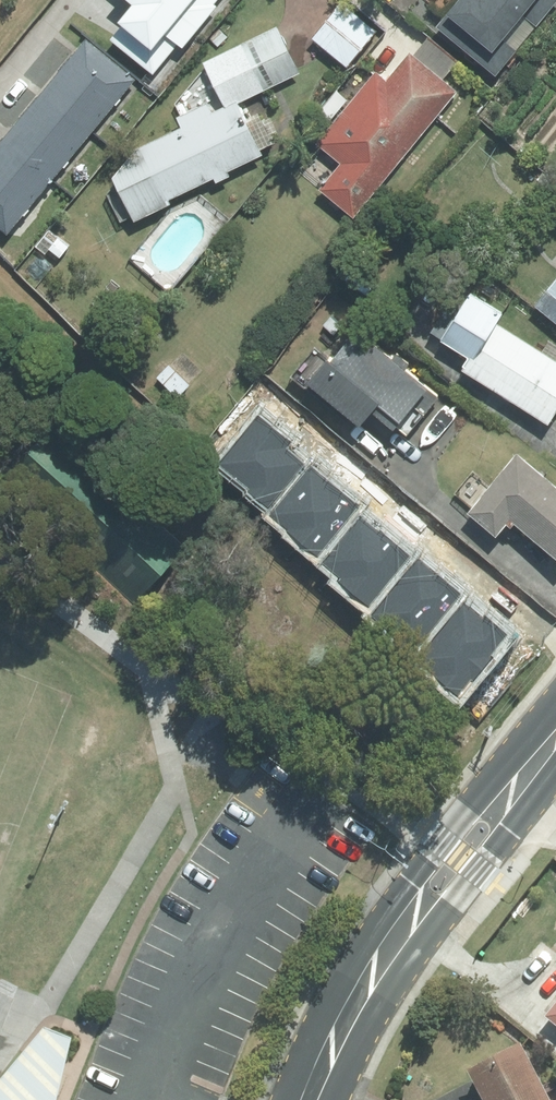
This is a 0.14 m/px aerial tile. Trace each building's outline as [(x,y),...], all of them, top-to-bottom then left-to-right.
[(118,10),(111,18),(98,34),(151,78),(171,55),(208,10),(217,0),(105,0),(118,10)] [(436,25),(434,27),(495,76),(516,51),(502,40),(523,15),(536,26),(555,2),(555,0),(456,0),(436,25)] [(381,31),(344,1),(330,18),(316,36),(353,66),(381,31)] [(523,15),(502,40),(516,51),(536,26),(523,15)] [(209,60),(230,105),(242,99),(243,102),(276,86),(303,72),(291,47),(281,26),(209,60)] [(91,37),(63,71),(48,89),(23,118),(6,139),(0,146),(0,224),(11,234),(55,182),(98,130),(141,79),(91,37)] [(429,37),(417,53),(447,78),(460,61),(429,37)] [(359,215),(462,90),(447,78),(417,53),(414,51),(390,79),(380,70),(357,98),(338,121),(321,142),(347,163),(326,188),(359,215)] [(187,125),(142,146),(119,174),(141,220),(177,202),(176,198),(219,178),(221,182),(236,175),(233,170),(268,154),(265,148),(262,141),(250,116),(248,112),(243,102),(242,99),(230,105),(217,111),(212,101),(182,115),(187,125)] [(261,112),(250,116),(262,141),(265,148),(278,143),(275,137),(283,134),(275,116),(265,120),(261,112)] [(539,303),(555,316),(555,282),(539,303)] [(472,300),(447,338),(474,355),(467,367),(554,422),(555,420),(555,356),(503,322),(509,313),(477,292),(472,300)] [(361,327),(345,345),(339,340),(302,381),(312,391),(350,425),(358,416),(368,426),(382,410),(401,428),(433,391),(361,327)] [(216,467),(267,509),(304,465),(285,450),(291,442),(259,415),(216,467)] [(521,451),(473,509),(503,534),(517,517),(555,548),(555,479),(521,451)] [(270,517),(316,556),(358,507),(311,468),(270,517)] [(319,564),(367,605),(409,556),(362,515),(319,564)] [(369,616),(412,652),(461,594),(418,558),(369,616)] [(415,659),(458,695),(507,636),(465,600),(415,659)] [(0,1086),(0,1099),(64,1099),(76,1039),(62,1033),(48,1028),(0,1086)] [(474,1069),(490,1099),(555,1099),(528,1042),(474,1069)]
